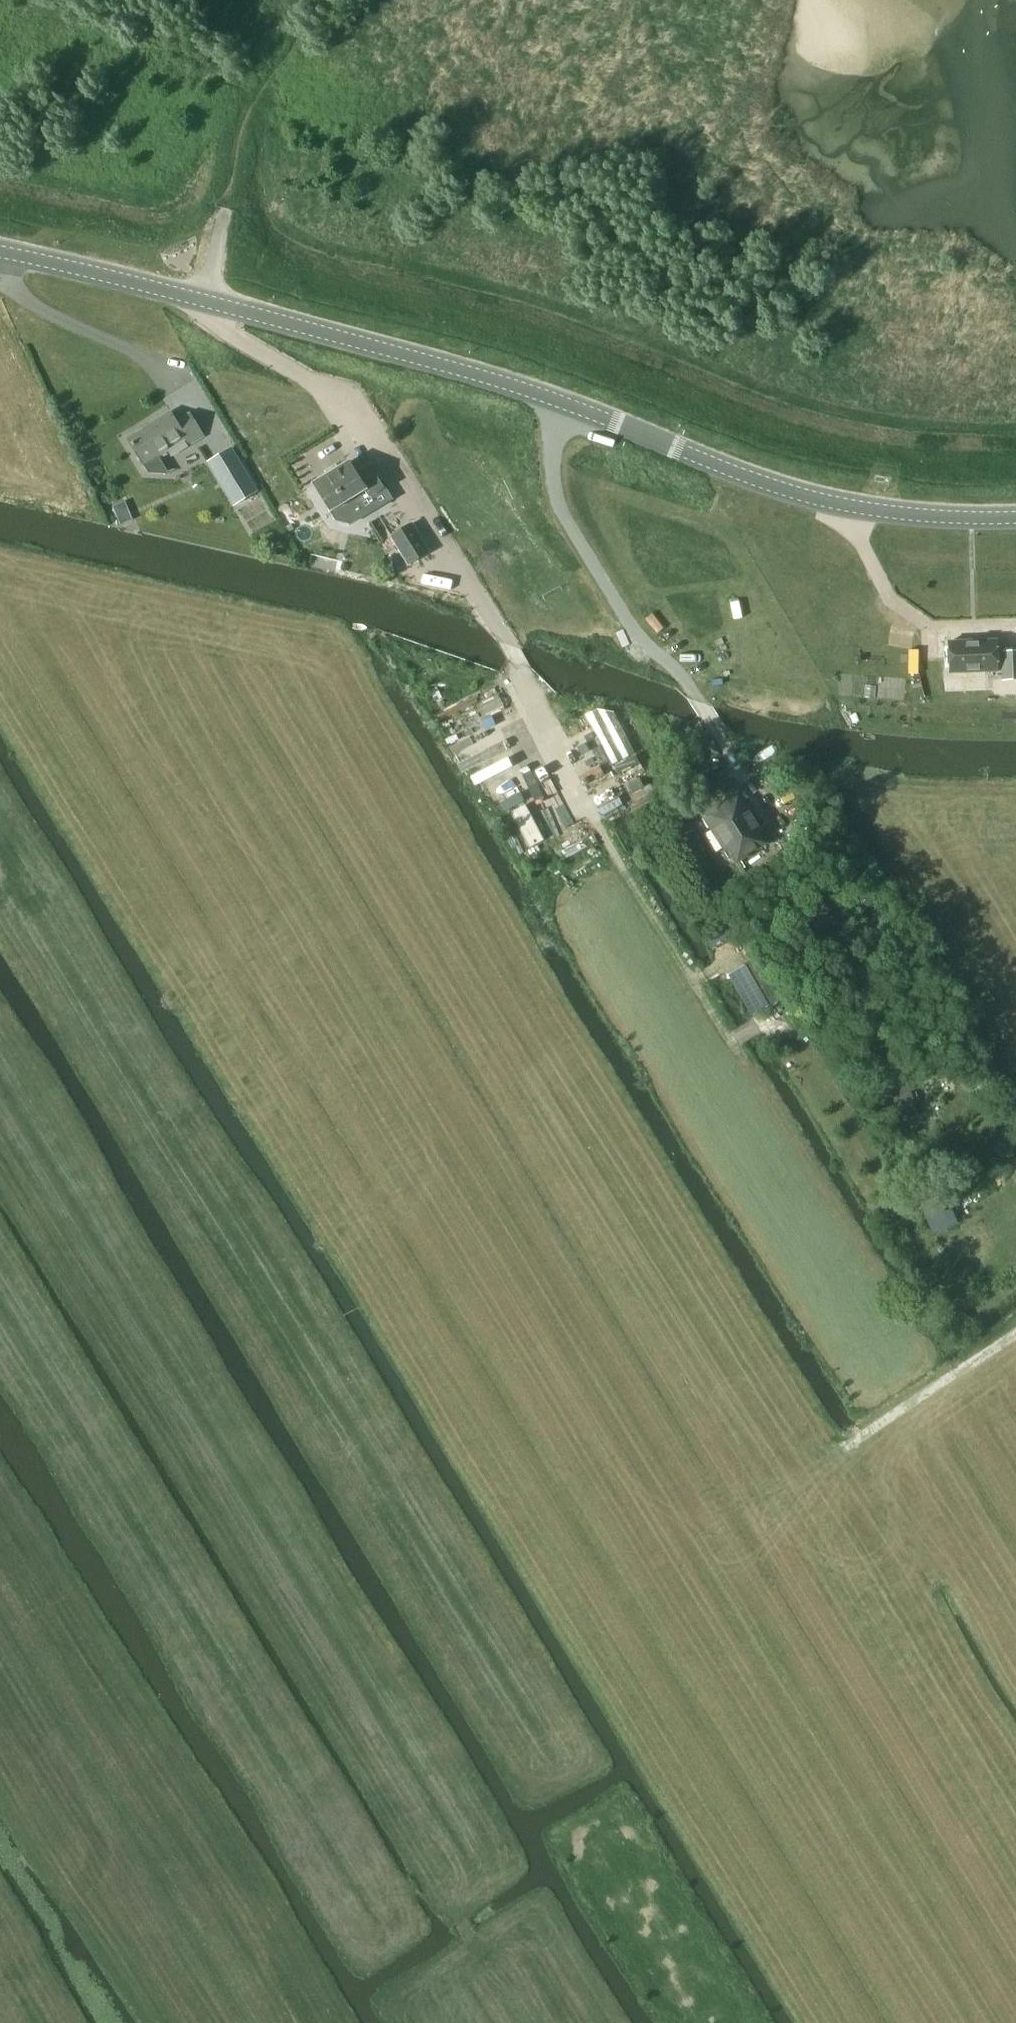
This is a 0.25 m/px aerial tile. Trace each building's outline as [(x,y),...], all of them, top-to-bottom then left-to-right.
[(171,412),(128,438),(144,466),(149,474),(163,474),(166,468),(159,457),(187,440),(190,445),(204,437),(201,433),(196,424),(190,414),(176,422),(171,412)] [(238,458),(218,470),(237,504),(257,491),(238,458)] [(350,461),(314,483),(331,511),(337,520),(352,523),(393,500),(371,464),(357,473),(350,461)] [(411,523),(391,535),(409,564),(429,551),(411,523)] [(950,673),(997,671),(996,640),(949,642),(949,647),(949,653),(950,673)] [(1015,679),(1015,652),(1002,652),(1004,680),(1013,679),(1015,679)] [(723,846),(727,844),(737,861),(764,844),(757,832),(760,830),(738,795),(705,816),(723,846)]
